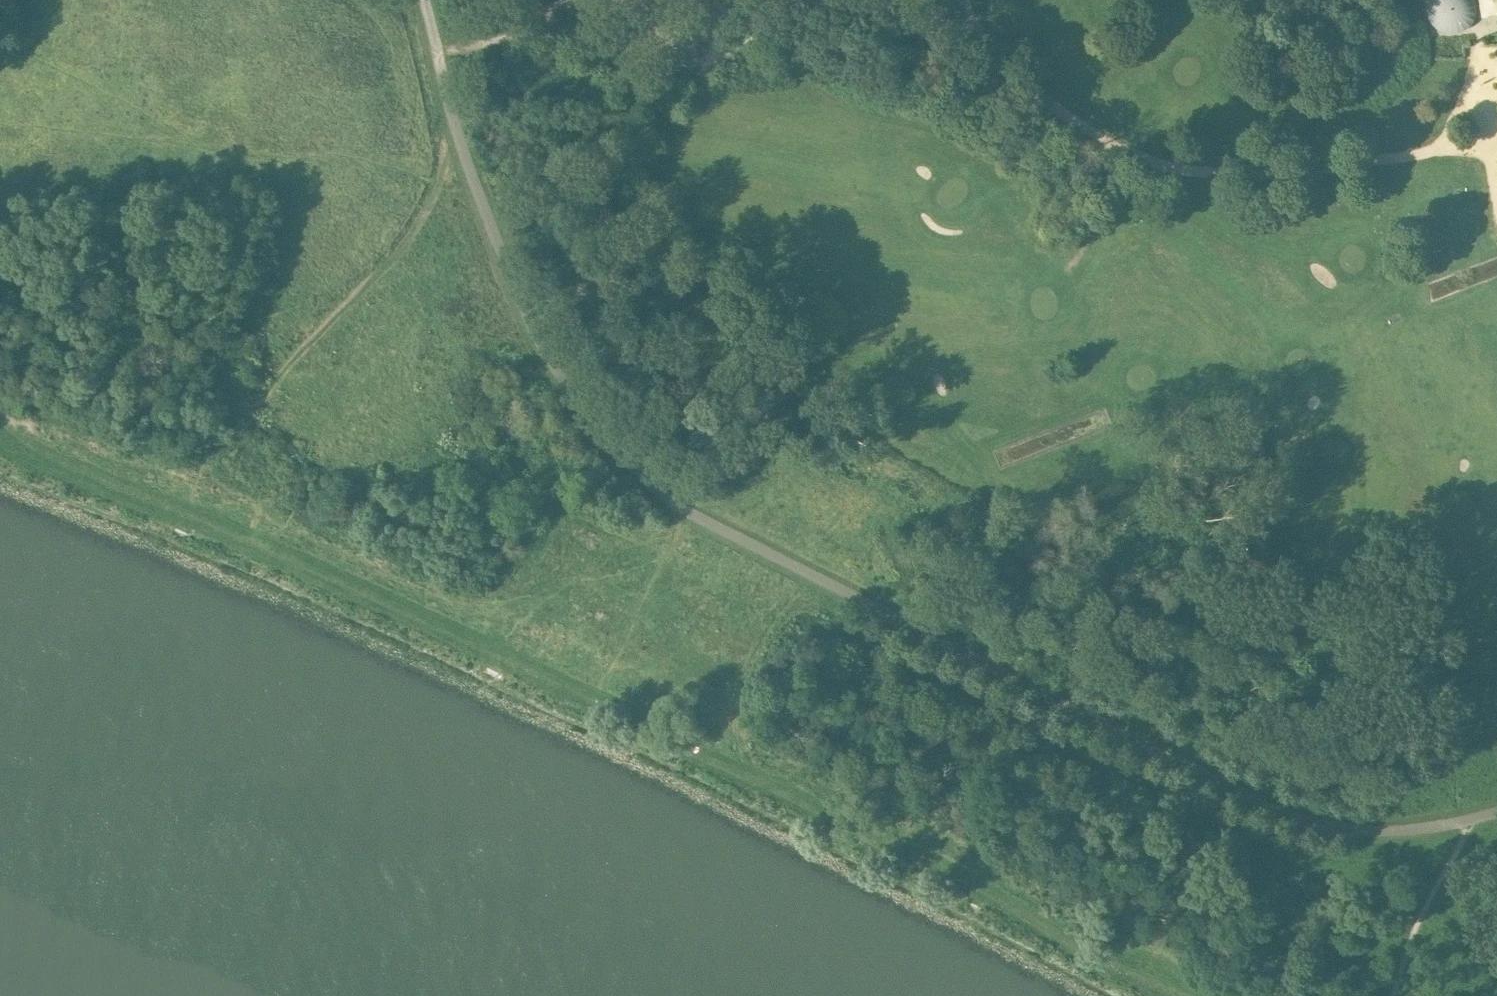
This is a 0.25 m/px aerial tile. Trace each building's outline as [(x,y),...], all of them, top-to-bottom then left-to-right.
[(1427,12),(1429,19),(1432,25),(1437,30),(1444,33),(1451,34),(1457,33),(1464,31),(1469,26),(1473,20),(1476,14),(1476,7),(1474,0),(1429,0),(1427,5),(1427,12)]
